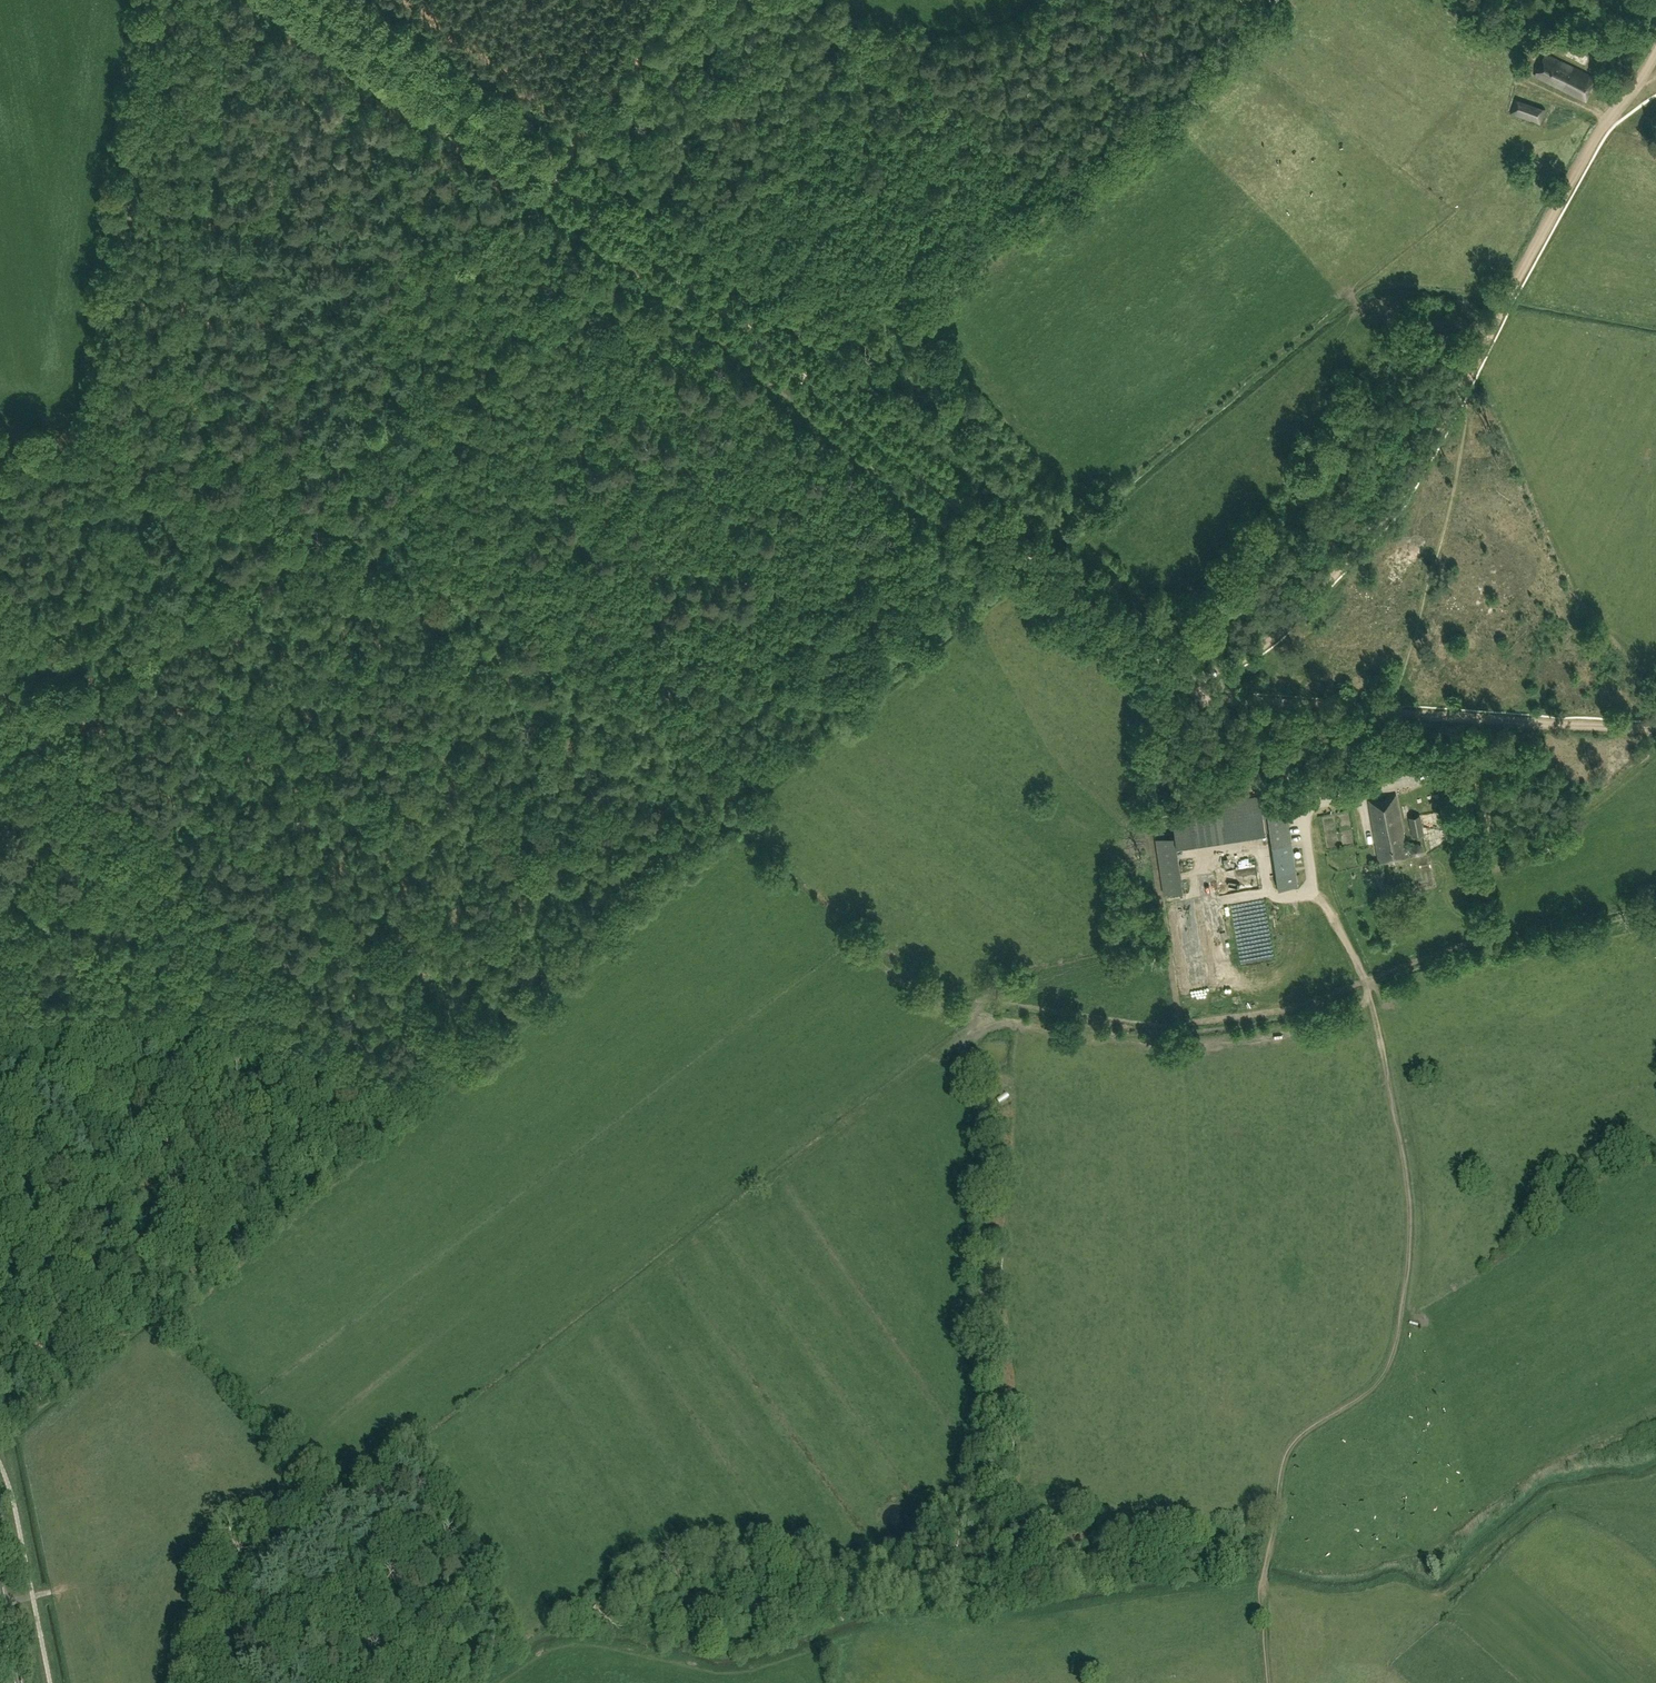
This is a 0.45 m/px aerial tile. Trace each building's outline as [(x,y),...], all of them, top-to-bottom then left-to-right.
[(1596,41),(1591,46),(1606,58),(1610,52),(1596,41)] [(1531,49),(1528,54),(1535,58),(1539,52),(1531,49)] [(1586,101),(1590,94),(1584,90),(1587,85),(1593,87),(1597,79),(1546,54),(1535,76),(1586,101)] [(1544,110),(1516,100),(1511,114),(1539,124),(1544,110)] [(1263,833),(1261,816),(1258,797),(1243,799),(1249,835),(1263,833)] [(1395,797),(1367,802),(1379,863),(1406,858),(1395,797)] [(1265,813),(1276,890),(1296,887),(1285,810),(1265,813)] [(1420,816),(1408,818),(1411,839),(1424,836),(1420,816)] [(1421,846),(1417,844),(1411,845),(1408,849),(1409,855),(1413,858),(1419,857),(1422,852),(1421,846)] [(1352,872),(1343,880),(1349,887),(1358,879),(1352,872)] [(1374,874),(1376,887),(1385,885),(1383,873),(1374,874)] [(1215,946),(1218,955),(1229,952),(1226,943),(1215,946)]
